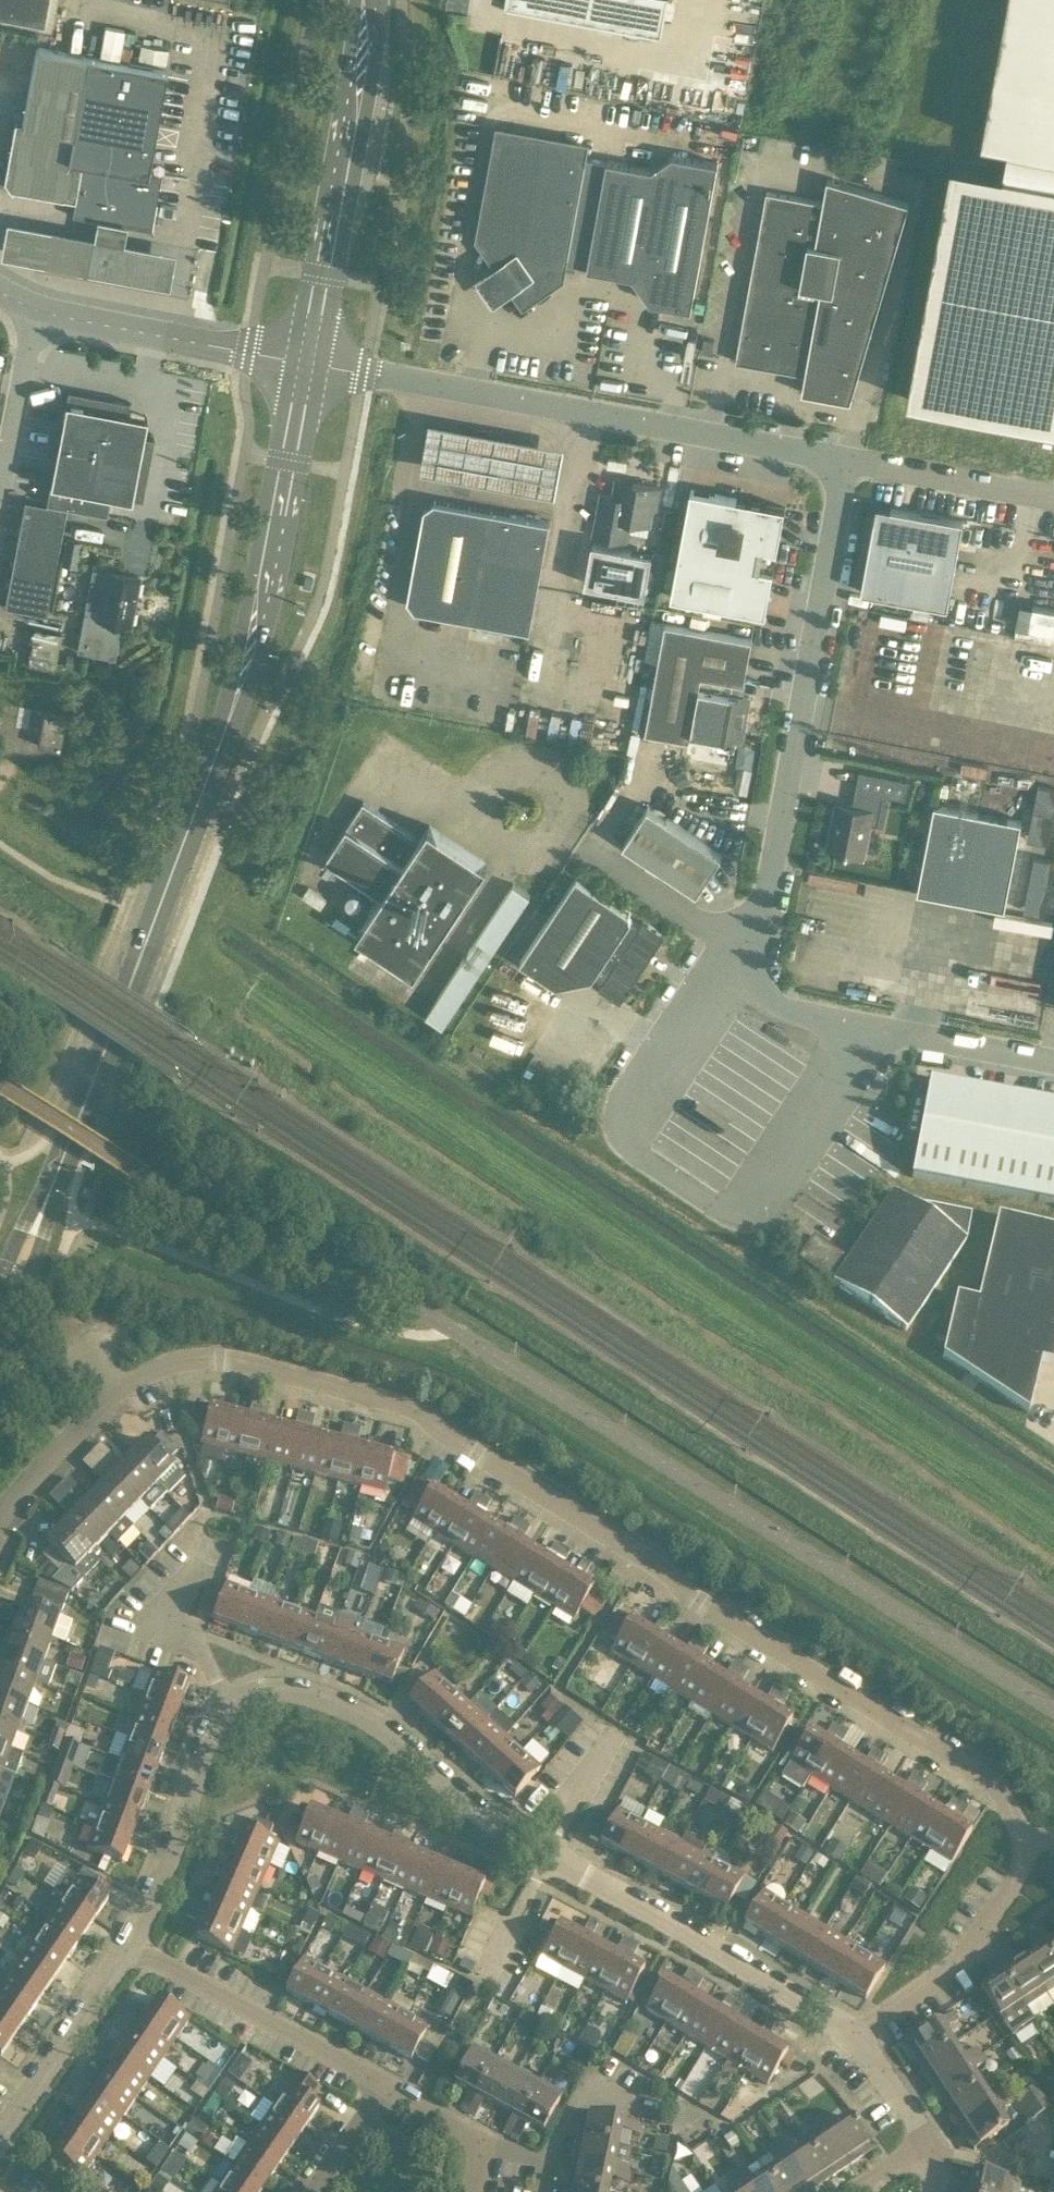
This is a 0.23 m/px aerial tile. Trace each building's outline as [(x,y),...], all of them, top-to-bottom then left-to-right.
[(49,0),(0,0),(0,13),(45,21),(49,0)] [(534,3),(662,27),(668,0),(518,0),(534,3)] [(908,397),(1053,424),(1053,0),(1008,0),(983,137),(1009,141),(1004,168),(952,158),(908,397)] [(124,29),(105,25),(100,55),(119,58),(124,29)] [(22,72),(26,47),(13,44),(9,70),(22,72)] [(139,58),(165,62),(167,49),(141,45),(139,58)] [(161,175),(148,173),(166,70),(35,47),(21,125),(15,124),(4,182),(10,190),(74,201),(72,215),(151,229),(161,175)] [(130,48),(122,47),(120,59),(128,60),(130,48)] [(587,266),(607,160),(579,155),(582,142),(499,127),(479,236),(524,301),(556,279),(559,261),(587,266)] [(607,160),(587,266),(587,267),(633,275),(650,300),(692,308),(719,161),(673,153),(653,167),(607,159),(607,160)] [(909,201),(873,191),(833,179),(827,178),(822,200),(765,190),(736,360),(805,372),(802,391),(851,399),(909,201)] [(5,216),(0,245),(0,254),(169,284),(176,245),(123,236),(126,220),(96,214),(93,232),(5,216)] [(65,400),(46,503),(67,507),(106,514),(110,494),(131,498),(131,496),(142,498),(154,437),(123,431),(129,400),(68,389),(65,400)] [(562,447),(424,422),(414,475),(552,500),(562,447)] [(631,520),(646,523),(650,524),(653,507),(657,508),(661,486),(633,481),(632,487),(615,484),(614,494),(602,492),(594,535),(627,541),(631,520)] [(681,542),(775,559),(785,506),(691,488),(681,542)] [(67,507),(45,503),(24,499),(4,606),(46,614),(67,507)] [(531,629),(550,520),(436,500),(425,507),(409,598),(416,608),(531,629)] [(878,504),(862,589),(948,605),(964,519),(878,504)] [(64,535),(59,559),(76,562),(81,538),(64,535)] [(653,550),(594,539),(586,580),(646,591),(653,550)] [(775,559),(681,542),(671,595),(766,613),(775,559)] [(117,636),(120,622),(131,624),(140,576),(106,570),(98,609),(85,606),(77,650),(114,657),(118,637),(117,636)] [(1012,632),(1053,637),(1053,606),(1016,601),(1012,632)] [(656,676),(646,731),(690,739),(691,732),(692,727),(699,687),(699,684),(701,675),(729,679),(745,682),(753,638),(666,622),(656,675),(656,676)] [(80,656),(67,654),(64,667),(77,669),(80,656)] [(692,727),(691,732),(711,736),(742,741),(750,696),(727,692),(727,689),(729,679),(701,675),(699,684),(699,687),(692,727)] [(59,747),(65,715),(43,711),(37,744),(59,747)] [(732,761),(749,765),(753,745),(737,741),(732,761)] [(675,777),(680,786),(691,781),(686,772),(675,777)] [(872,810),(881,812),(884,793),(856,788),(853,805),(838,802),(829,847),(864,854),(872,810)] [(416,971),(488,863),(430,825),(421,838),(364,801),(327,857),(383,895),(358,933),(416,971)] [(1005,907),(1022,819),(935,803),(918,890),(1005,907)] [(697,890),(722,853),(648,805),(624,842),(697,890)] [(666,934),(646,921),(644,920),(640,925),(633,919),(631,911),(577,875),(521,961),(557,985),(594,977),(603,983),(599,988),(621,1002),(643,969),(642,960),(651,947),(659,945),(666,934)] [(443,1025),(530,894),(513,883),(426,1014),(443,1025)] [(303,895),(321,908),(327,899),(309,887),(303,895)] [(346,932),(351,924),(338,915),(333,922),(346,932)] [(1003,1195),(1053,1205),(1053,1105),(931,1082),(913,1179),(1003,1195)] [(894,1193),(833,1284),(907,1333),(967,1241),(972,1215),(923,1206),(920,1211),(894,1193)] [(943,1358),(1030,1415),(1042,1363),(1053,1366),(1053,1231),(998,1218),(978,1303),(957,1299),(943,1358)] [(814,1236),(798,1260),(829,1281),(845,1257),(814,1236)] [(261,1403),(253,1401),(250,1412),(258,1415),(261,1403)] [(258,1415),(267,1417),(270,1405),(261,1403),(258,1415)] [(200,1445),(223,1451),(233,1415),(195,1405),(188,1430),(203,1434),(200,1445)] [(303,1426),(306,1415),(298,1413),(295,1424),(303,1426)] [(233,1415),(223,1451),(246,1457),(256,1421),(233,1415)] [(306,1415),(303,1426),(312,1429),(315,1417),(306,1415)] [(168,1434),(177,1432),(173,1418),(164,1421),(168,1434)] [(279,1427),(256,1421),(246,1457),(269,1463),(279,1427)] [(352,1427),(344,1425),(341,1436),(349,1438),(352,1427)] [(292,1469),(302,1433),(279,1427),(269,1463),(292,1469)] [(349,1438),(358,1440),(361,1429),(352,1427),(349,1438)] [(302,1433),(292,1469),(315,1475),(325,1439),(302,1433)] [(128,1458),(166,1495),(183,1477),(175,1470),(168,1462),(173,1457),(177,1453),(159,1436),(150,1446),(145,1441),(128,1458)] [(348,1445),(325,1439),(315,1475),(338,1481),(348,1445)] [(91,1455),(150,1512),(166,1495),(128,1458),(121,1466),(100,1445),(91,1455)] [(371,1451),(348,1445),(338,1481),(361,1487),(371,1451)] [(371,1451),(361,1487),(384,1493),(387,1483),(402,1487),(408,1461),(393,1458),(393,1457),(371,1451)] [(149,1512),(150,1512),(91,1455),(82,1464),(103,1485),(96,1492),(133,1529),(133,1528),(128,1523),(133,1518),(129,1515),(140,1503),(149,1512)] [(175,1470),(181,1464),(173,1457),(168,1462),(175,1470)] [(58,1488),(117,1545),(133,1529),(96,1492),(89,1500),(67,1479),(58,1488)] [(432,1533),(452,1501),(432,1489),(419,1481),(405,1503),(418,1511),(412,1521),(432,1533)] [(63,1526),(91,1553),(107,1536),(117,1546),(117,1545),(58,1488),(49,1498),(70,1519),(63,1526)] [(398,1499),(388,1494),(384,1504),(393,1508),(398,1499)] [(477,1509),(483,1499),(476,1494),(469,1504),(477,1509)] [(232,1514),(235,1503),(219,1499),(216,1510),(232,1514)] [(477,1509),(484,1513),(491,1503),(483,1499),(477,1509)] [(452,1546),(472,1514),(452,1501),(432,1533),(452,1546)] [(165,1527),(174,1535),(190,1518),(181,1510),(165,1527)] [(472,1514),(452,1546),(473,1558),(492,1526),(472,1514)] [(364,1521),(354,1519),(346,1546),(365,1551),(370,1534),(361,1531),(364,1521)] [(516,1533),(522,1523),(515,1519),(509,1529),(516,1533)] [(522,1523),(516,1533),(524,1538),(531,1528),(522,1523)] [(74,1571),(91,1553),(63,1526),(46,1543),(51,1548),(42,1557),(58,1573),(59,1574),(68,1565),(74,1571)] [(493,1571),(513,1539),(492,1526),(473,1558),(493,1571)] [(164,1528),(158,1535),(166,1542),(172,1535),(164,1528)] [(270,1534),(255,1529),(251,1540),(266,1545),(270,1534)] [(288,1550),(291,1540),(279,1535),(275,1545),(288,1550)] [(300,1542),(294,1539),(289,1553),(295,1556),(300,1542)] [(513,1539),(493,1571),(513,1583),(533,1551),(513,1539)] [(556,1558),(563,1548),(555,1543),(549,1554),(556,1558)] [(149,1544),(140,1554),(149,1563),(159,1553),(149,1544)] [(384,1562),(392,1557),(386,1546),(378,1550),(384,1562)] [(556,1558),(564,1563),(571,1553),(563,1548),(556,1558)] [(533,1596),(553,1564),(533,1551),(513,1583),(533,1596)] [(362,1558),(350,1553),(345,1565),(357,1570),(362,1558)] [(129,1561),(121,1570),(130,1579),(138,1569),(129,1561)] [(577,1571),(585,1576),(591,1566),(583,1561),(577,1571)] [(553,1564),(533,1596),(553,1608),(573,1576),(553,1564)] [(84,1579),(74,1571),(68,1565),(59,1574),(58,1573),(50,1581),(72,1592),(84,1579)] [(381,1572),(369,1568),(360,1591),(373,1595),(381,1572)] [(389,1572),(386,1580),(398,1585),(401,1577),(389,1572)] [(593,1589),(573,1576),(553,1608),(573,1621),(579,1611),(592,1620),(606,1597),(593,1589)] [(15,1627),(57,1642),(64,1644),(72,1622),(60,1617),(69,1593),(62,1590),(38,1581),(29,1606),(23,1604),(15,1627)] [(249,1593),(226,1585),(222,1594),(206,1588),(197,1614),(236,1629),(249,1593)] [(249,1593),(236,1629),(258,1637),(271,1601),(249,1593)] [(463,1620),(471,1607),(452,1595),(444,1607),(463,1620)] [(271,1601),(258,1637),(280,1645),(293,1610),(271,1601)] [(439,1613),(420,1602),(414,1610),(433,1622),(439,1613)] [(293,1610),(280,1645),(302,1653),(315,1618),(293,1610)] [(628,1664),(648,1632),(630,1621),(617,1613),(603,1635),(616,1643),(610,1653),(628,1664)] [(315,1618),(302,1653),(324,1661),(337,1626),(315,1618)] [(664,1633),(670,1624),(661,1618),(655,1628),(664,1633)] [(497,1641),(504,1641),(510,1637),(510,1629),(506,1624),(499,1623),(493,1628),(493,1635),(497,1641)] [(337,1626),(324,1661),(346,1669),(359,1634),(337,1626)] [(49,1646),(55,1649),(57,1642),(15,1627),(11,1637),(0,1633),(0,1646),(56,1667),(56,1666),(43,1662),(49,1646)] [(647,1676),(667,1644),(648,1632),(628,1664),(647,1676)] [(359,1634),(346,1669),(368,1678),(381,1642),(359,1634)] [(480,1651),(485,1643),(474,1636),(469,1643),(480,1651)] [(695,1653),(701,1643),(694,1638),(687,1648),(695,1653)] [(381,1642),(368,1678),(391,1686),(404,1651),(381,1642)] [(701,1643),(695,1653),(703,1658),(709,1648),(701,1643)] [(671,1690),(691,1658),(667,1644),(647,1676),(671,1690)] [(40,1686),(48,1689),(56,1667),(0,1646),(0,1661),(2,1662),(0,1667),(0,1671),(40,1686)] [(521,1661),(527,1653),(518,1647),(512,1655),(521,1661)] [(100,1678),(103,1669),(108,1671),(115,1653),(101,1648),(96,1659),(90,1674),(100,1678)] [(86,1660),(74,1656),(69,1669),(81,1674),(86,1660)] [(568,1664),(560,1658),(554,1668),(562,1673),(563,1671),(568,1664)] [(691,1658),(671,1690),(691,1703),(711,1671),(691,1658)] [(735,1677),(741,1668),(734,1663),(728,1673),(735,1677)] [(511,1672),(520,1681),(527,1674),(517,1665),(511,1672)] [(741,1668),(735,1677),(743,1682),(748,1673),(741,1668)] [(27,1706),(33,1690),(38,1692),(40,1686),(0,1671),(0,1696),(27,1706)] [(711,1671),(691,1703),(711,1715),(731,1683),(711,1671)] [(144,1695),(180,1708),(188,1685),(153,1672),(144,1695)] [(426,1718),(451,1690),(433,1674),(408,1702),(426,1718)] [(531,1693),(538,1685),(528,1676),(520,1684),(531,1693)] [(731,1683),(711,1715),(731,1728),(751,1696),(731,1683)] [(775,1702),(781,1692),(773,1688),(768,1698),(775,1702)] [(451,1690),(426,1718),(444,1734),(469,1706),(451,1690)] [(781,1692),(775,1702),(783,1707),(789,1697),(781,1692)] [(136,1717),(171,1730),(180,1708),(144,1695),(136,1717)] [(24,1730),(27,1724),(21,1722),(27,1706),(0,1696),(0,1721),(24,1730)] [(751,1740),(771,1708),(751,1696),(731,1728),(751,1740)] [(546,1726),(548,1723),(553,1718),(561,1709),(549,1698),(543,1705),(548,1710),(545,1714),(540,1720),(546,1726)] [(469,1706),(444,1734),(461,1750),(486,1722),(469,1706)] [(561,1709),(553,1718),(573,1733),(582,1722),(563,1707),(561,1709)] [(792,1721),(771,1708),(751,1740),(772,1753),(792,1721)] [(171,1730),(136,1717),(128,1739),(163,1752),(171,1730)] [(17,1734),(22,1736),(24,1730),(0,1721),(0,1747),(23,1755),(11,1750),(17,1734)] [(504,1737),(502,1736),(486,1722),(461,1750),(479,1765),(504,1737)] [(834,1739),(840,1729),(833,1725),(827,1735),(834,1739)] [(69,1727),(64,1740),(78,1745),(82,1732),(69,1727)] [(840,1729),(834,1739),(842,1744),(848,1734),(840,1729)] [(51,1740),(61,1744),(64,1736),(54,1732),(51,1740)] [(802,1791),(830,1745),(809,1732),(781,1778),(802,1791)] [(504,1737),(479,1765),(496,1781),(521,1753),(504,1737)] [(120,1761),(155,1774),(163,1752),(128,1739),(120,1761)] [(61,1744),(51,1740),(47,1749),(58,1753),(61,1744)] [(55,1763),(58,1764),(69,1768),(72,1761),(78,1745),(64,1740),(59,1753),(58,1756),(55,1763)] [(830,1745),(802,1791),(810,1777),(830,1789),(850,1757),(830,1745)] [(3,1773),(3,1772),(15,1777),(23,1755),(0,1747),(0,1772),(3,1773)] [(874,1764),(880,1754),(873,1750),(867,1760),(874,1764)] [(521,1753),(496,1781),(514,1798),(540,1770),(521,1753)] [(880,1754),(874,1764),(882,1769),(888,1759),(880,1754)] [(850,1757),(830,1789),(850,1802),(870,1770),(850,1757)] [(654,1759),(644,1777),(659,1785),(668,1767),(654,1759)] [(111,1783),(147,1796),(155,1774),(120,1761),(111,1783)] [(59,1788),(65,1790),(73,1769),(69,1768),(58,1764),(51,1785),(59,1788)] [(870,1770),(850,1802),(870,1814),(890,1782),(870,1770)] [(3,1773),(0,1772),(0,1818),(15,1777),(3,1773)] [(682,1788),(686,1779),(676,1774),(672,1783),(682,1788)] [(914,1788),(920,1779),(912,1774),(907,1784),(914,1788)] [(34,1784),(43,1787),(46,1779),(40,1777),(36,1779),(34,1784)] [(920,1779),(914,1788),(922,1793),(927,1783),(920,1779)] [(686,1789),(698,1795),(702,1787),(691,1780),(686,1789)] [(726,1781),(722,1789),(729,1793),(733,1785),(726,1781)] [(890,1782),(870,1814),(890,1827),(910,1794),(890,1782)] [(103,1805),(138,1818),(147,1796),(111,1783),(103,1805)] [(46,1799),(54,1802),(59,1788),(51,1785),(46,1799)] [(723,1797),(710,1790),(703,1802),(717,1809),(723,1797)] [(910,1794),(890,1827),(910,1839),(930,1807),(910,1794)] [(953,1814),(960,1804),(953,1799),(946,1809),(953,1814)] [(284,1809),(280,1800),(268,1805),(273,1815),(274,1817),(283,1813),(284,1809)] [(724,1812),(736,1818),(742,1807),(730,1800),(724,1812)] [(771,1817),(781,1824),(786,1816),(789,1810),(779,1804),(776,1810),(771,1817)] [(960,1804),(953,1814),(962,1819),(968,1809),(960,1804)] [(95,1827),(130,1841),(138,1818),(103,1805),(95,1827)] [(317,1853),(332,1819),(310,1809),(309,1809),(301,1806),(296,1818),(304,1821),(295,1844),(317,1853)] [(930,1807),(910,1839),(930,1851),(950,1819),(930,1807)] [(43,1808),(39,1818),(48,1821),(51,1811),(43,1808)] [(356,1822),(361,1811),(353,1808),(349,1818),(356,1822)] [(361,1811),(356,1822),(365,1825),(370,1815),(361,1811)] [(586,1837),(599,1844),(621,1855),(639,1822),(617,1811),(611,1822),(598,1814),(586,1837)] [(791,1815),(784,1825),(797,1834),(804,1825),(804,1824),(791,1815)] [(339,1863),(354,1828),(332,1819),(317,1853),(339,1863)] [(950,1819),(930,1851),(951,1864),(971,1832),(950,1819)] [(234,1852),(268,1867),(278,1845),(256,1835),(259,1827),(247,1821),(244,1830),(243,1830),(234,1852)] [(639,1822),(621,1855),(642,1866),(659,1833),(639,1822)] [(400,1840),(404,1829),(396,1826),(392,1837),(400,1840)] [(130,1841),(95,1827),(86,1850),(122,1863),(130,1841)] [(778,1852),(788,1835),(775,1827),(764,1844),(778,1852)] [(354,1828),(339,1863),(360,1872),(375,1837),(354,1828)] [(404,1829),(400,1840),(409,1844),(413,1833),(404,1829)] [(659,1833),(642,1866),(663,1878),(686,1834),(685,1834),(680,1844),(659,1833)] [(686,1834),(663,1878),(683,1889),(706,1845),(686,1834)] [(375,1837),(360,1872),(382,1881),(397,1846),(375,1837)] [(825,1852),(839,1861),(846,1849),(832,1840),(825,1852)] [(36,1860),(43,1848),(30,1842),(30,1843),(24,1854),(36,1860)] [(443,1859),(447,1848),(440,1845),(435,1856),(443,1859)] [(706,1845),(683,1889),(704,1900),(722,1866),(702,1855),(707,1846),(706,1845)] [(397,1846),(382,1881),(404,1890),(419,1856),(397,1846)] [(447,1848),(443,1859),(451,1863),(456,1852),(447,1848)] [(813,1855),(802,1848),(796,1857),(807,1864),(813,1855)] [(224,1874),(259,1889),(268,1867),(234,1852),(224,1874)] [(419,1856),(404,1890),(425,1900),(440,1865),(419,1856)] [(817,1856),(812,1863),(823,1870),(828,1863),(817,1856)] [(208,1866),(218,1871),(221,1863),(211,1859),(208,1866)] [(440,1865),(425,1900),(447,1909),(462,1874),(440,1865)] [(218,1871),(208,1866),(204,1875),(214,1879),(218,1871)] [(743,1878),(722,1866),(704,1900),(726,1911),(743,1878)] [(8,1884),(16,1889),(26,1874),(16,1868),(8,1884)] [(83,1868),(77,1877),(92,1888),(99,1879),(83,1868)] [(108,1900),(76,1879),(67,1873),(53,1893),(63,1899),(94,1921),(108,1900)] [(215,1895),(249,1910),(259,1889),(224,1874),(215,1895)] [(462,1874),(447,1909),(469,1919),(479,1896),(487,1900),(493,1888),(484,1884),(462,1874)] [(314,1880),(306,1884),(312,1897),(320,1893),(314,1880)] [(865,1895),(871,1886),(860,1880),(855,1888),(865,1895)] [(887,1892),(894,1897),(898,1900),(903,1893),(891,1885),(886,1892),(887,1892)] [(910,1888),(901,1901),(918,1911),(926,1899),(910,1888)] [(764,1938),(784,1905),(763,1893),(743,1925),(764,1938)] [(205,1917),(240,1932),(249,1910),(215,1895),(205,1917)] [(18,1898),(13,1906),(19,1910),(25,1902),(18,1898)] [(49,1919),(80,1940),(94,1921),(63,1899),(49,1919)] [(189,1910),(200,1914),(203,1906),(193,1902),(189,1910)] [(784,1950),(804,1918),(784,1905),(764,1938),(784,1950)] [(379,1934),(388,1913),(373,1907),(364,1927),(379,1934)] [(200,1914),(189,1910),(186,1918),(196,1922),(200,1914)] [(898,1927),(905,1916),(896,1910),(888,1921),(898,1927)] [(308,1912),(303,1923),(315,1928),(316,1925),(320,1917),(308,1912)] [(2,1930),(8,1920),(0,1915),(0,1929),(2,1930)] [(328,1916),(322,1927),(333,1932),(338,1921),(328,1916)] [(196,1939),(230,1954),(240,1932),(205,1917),(196,1939)] [(804,1918),(784,1950),(804,1962),(824,1930),(804,1918)] [(80,1940),(49,1919),(36,1938),(67,1959),(80,1940)] [(593,1936),(599,1925),(589,1920),(584,1931),(593,1936)] [(553,1937),(541,1958),(563,1970),(581,1937),(581,1936),(559,1925),(551,1921),(544,1933),(553,1937)] [(370,1937),(349,1926),(343,1938),(363,1949),(370,1937)] [(391,1926),(386,1938),(387,1938),(388,1939),(397,1942),(402,1931),(391,1926)] [(1040,1929),(1033,1933),(1040,1944),(1047,1939),(1040,1929)] [(824,1974),(844,1942),(824,1930),(804,1962),(824,1974)] [(1033,1948),(1040,1944),(1033,1933),(1026,1938),(1033,1948)] [(581,1937),(563,1970),(584,1981),(601,1948),(581,1936),(581,1937)] [(425,1953),(430,1943),(416,1937),(412,1947),(425,1953)] [(23,1957),(54,1979),(67,1959),(36,1938),(23,1957)] [(625,1953),(631,1942),(623,1938),(618,1949),(625,1953)] [(391,1947),(375,1939),(370,1948),(386,1956),(391,1947)] [(445,1960),(451,1946),(436,1940),(430,1954),(445,1960)] [(1043,1948),(1053,1965),(1053,1941),(1050,1943),(1043,1948)] [(631,1942),(625,1953),(634,1957),(639,1947),(631,1942)] [(844,1942),(824,1974),(844,1987),(864,1954),(844,1942)] [(1022,1962),(1023,1963),(1045,1996),(1053,1989),(1053,1965),(1043,1948),(1040,1944),(1033,1948),(1036,1953),(1022,1962)] [(601,1948),(584,1981),(605,1992),(622,1959),(601,1948)] [(412,1958),(402,1953),(397,1963),(406,1968),(412,1958)] [(864,1954),(844,1987),(865,1999),(885,1967),(864,1954)] [(999,1956),(992,1961),(998,1971),(1006,1966),(999,1956)] [(9,1977),(41,1998),(54,1979),(23,1957),(9,1977)] [(426,1963),(412,1957),(408,1967),(422,1973),(426,1963)] [(307,2004),(325,1971),(303,1959),(285,1993),(307,2004)] [(622,1959),(605,1992),(626,2003),(627,2002),(633,2005),(647,1979),(641,1976),(644,1970),(622,1959)] [(998,1971),(992,1961),(991,1961),(985,1965),(985,1966),(991,1976),(998,1971)] [(1009,1971),(1002,1976),(1002,1977),(1024,2009),(1032,2022),(1053,2008),(1045,1996),(1023,1963),(1022,1962),(1009,1971)] [(27,2018),(41,1998),(9,1977),(0,1971),(0,1999),(27,2018)] [(325,1971),(307,2004),(327,2015),(345,1982),(325,1971)] [(492,1999),(505,2006),(520,1978),(507,1971),(492,1999)] [(688,1971),(682,1981),(689,1986),(695,1975),(688,1971)] [(982,1989),(980,1990),(981,1991),(1002,2024),(1010,2036),(1012,2038),(1019,2030),(1032,2022),(1024,2009),(1002,1977),(1002,1976),(998,1971),(991,1976),(995,1980),(982,1989)] [(695,1975),(689,1986),(697,1991),(704,1981),(695,1975)] [(665,1978),(645,2011),(666,2024),(686,1991),(665,1978)] [(345,1982),(327,2015),(348,2027),(366,1993),(345,1982)] [(449,1983),(435,2010),(450,2018),(464,1991),(449,1983)] [(686,1991),(666,2024),(686,2036),(706,2004),(686,1991)] [(366,1993),(348,2027),(369,2038),(387,2004),(366,1993)] [(728,1995),(722,2006),(729,2010),(736,2000),(728,1995)] [(409,1997),(401,2012),(387,2004),(369,2038),(389,2049),(407,2016),(415,2000),(409,1997)] [(0,1999),(0,2027),(14,2037),(27,2018),(0,1999)] [(144,2020),(175,2041),(189,2020),(158,1999),(144,2020)] [(736,2000),(729,2010),(737,2015),(744,2005),(736,2000)] [(129,2009),(139,2016),(144,2009),(135,2002),(129,2009)] [(706,2004),(686,2036),(706,2048),(726,2016),(706,2004)] [(139,2016),(129,2009),(124,2016),(134,2022),(139,2016)] [(953,2013),(943,2020),(948,2028),(958,2021),(953,2013)] [(407,2016),(389,2049),(411,2061),(429,2027),(407,2016)] [(726,2016),(706,2048),(726,2060),(746,2028),(726,2016)] [(131,2039),(162,2060),(175,2041),(144,2020),(131,2039)] [(768,2020),(761,2030),(770,2035),(776,2025),(768,2020)] [(938,2023),(904,2045),(918,2067),(952,2045),(943,2031),(938,2023)] [(564,2024),(560,2032),(565,2035),(569,2027),(564,2024)] [(0,2027),(0,2057),(14,2037),(0,2027)] [(726,2060),(746,2073),(766,2041),(746,2028),(726,2060)] [(581,2036),(578,2043),(595,2052),(598,2046),(599,2045),(599,2043),(600,2042),(600,2041),(600,2040),(599,2038),(599,2037),(598,2036),(598,2035),(597,2034),(596,2033),(595,2032),(594,2032),(592,2031),(591,2031),(590,2031),(589,2031),(587,2031),(586,2032),(585,2032),(584,2033),(583,2034),(582,2035),(581,2036)] [(118,2058),(149,2079),(162,2060),(131,2039),(118,2058)] [(103,2048),(112,2055),(117,2047),(108,2041),(103,2048)] [(766,2041),(746,2073),(767,2085),(780,2065),(787,2070),(794,2058),(786,2054),(787,2053),(766,2041)] [(952,2045),(918,2067),(932,2088),(966,2065),(961,2058),(952,2045)] [(112,2055),(103,2048),(98,2055),(108,2061),(112,2055)] [(473,2048),(454,2083),(469,2092),(476,2096),(496,2060),(473,2048)] [(579,2048),(573,2059),(587,2066),(593,2055),(579,2048)] [(976,2048),(966,2055),(971,2062),(981,2056),(981,2055),(976,2048)] [(1014,2048),(1004,2054),(1011,2065),(1021,2059),(1014,2048)] [(981,2056),(971,2062),(976,2069),(985,2062),(981,2055),(981,2056)] [(104,2078),(136,2099),(149,2079),(118,2058),(104,2078)] [(496,2060),(476,2096),(484,2100),(498,2107),(517,2072),(496,2060)] [(200,2079),(197,2083),(209,2091),(210,2090),(222,2073),(210,2064),(207,2069),(200,2079)] [(966,2065),(932,2088),(946,2108),(980,2086),(971,2072),(966,2065)] [(498,2107),(513,2115),(520,2119),(539,2084),(517,2072),(498,2107)] [(296,2075),(287,2087),(273,2108),(304,2129),(318,2109),(311,2103),(320,2091),(296,2075)] [(91,2097),(122,2118),(136,2099),(104,2078),(91,2097)] [(226,2100),(235,2087),(225,2079),(215,2093),(226,2100)] [(76,2087),(86,2094),(91,2086),(81,2080),(76,2087)] [(539,2084),(520,2119),(527,2123),(543,2131),(562,2096),(539,2084)] [(980,2086),(946,2108),(959,2129),(993,2107),(988,2099),(980,2086)] [(1021,2101),(1012,2107),(1024,2125),(1049,2109),(1042,2097),(1035,2086),(1018,2097),(1021,2101)] [(86,2094),(76,2087),(72,2094),(81,2100),(86,2094)] [(1003,2090),(994,2096),(998,2103),(1008,2097),(1003,2090)] [(223,2101),(213,2095),(200,2114),(210,2120),(223,2101)] [(460,2107),(468,2111),(474,2100),(467,2096),(460,2107)] [(78,2117),(109,2138),(122,2118),(91,2097),(78,2117)] [(1008,2097),(998,2103),(1003,2110),(1013,2104),(1008,2097)] [(474,2100),(468,2111),(475,2115),(482,2104),(474,2100)] [(993,2107),(959,2129),(973,2150),(974,2150),(1007,2128),(998,2114),(993,2107)] [(261,2126),(292,2147),(304,2129),(273,2108),(261,2126)] [(824,2113),(817,2118),(824,2128),(831,2123),(824,2113)] [(583,2114),(577,2139),(617,2147),(620,2131),(638,2135),(640,2125),(583,2114)] [(65,2136),(96,2157),(109,2138),(78,2117),(65,2136)] [(810,2122),(817,2133),(824,2128),(817,2118),(810,2122)] [(834,2128),(827,2132),(849,2166),(871,2152),(848,2118),(834,2128)] [(50,2126),(59,2132),(64,2125),(55,2119),(50,2126)] [(510,2119),(504,2131),(512,2135),(518,2123),(510,2119)] [(198,2143),(206,2131),(192,2120),(191,2122),(184,2133),(198,2143)] [(519,2139),(525,2127),(518,2123),(512,2135),(519,2139)] [(59,2132),(50,2126),(45,2133),(55,2139),(59,2132)] [(247,2146),(279,2167),(292,2147),(261,2126),(247,2146)] [(820,2137),(806,2146),(829,2180),(849,2166),(827,2132),(820,2137)] [(733,2133),(723,2140),(731,2150),(740,2144),(733,2133)] [(96,2157),(65,2136),(51,2156),(82,2177),(96,2157)] [(179,2145),(178,2147),(188,2153),(195,2142),(185,2136),(179,2145)] [(654,2137),(652,2151),(667,2154),(670,2140),(654,2137)] [(156,2165),(166,2146),(151,2138),(141,2157),(156,2165)] [(577,2139),(572,2163),(612,2171),(614,2163),(617,2147),(577,2139)] [(783,2140),(776,2145),(783,2156),(790,2151),(783,2140)] [(776,2145),(768,2150),(771,2154),(775,2160),(783,2156),(776,2145)] [(234,2166),(265,2187),(279,2167),(247,2146),(234,2166)] [(786,2160),(807,2191),(811,2191),(829,2180),(806,2146),(793,2155),(786,2160)] [(174,2152),(161,2173),(172,2180),(185,2159),(174,2152)] [(655,2155),(651,2173),(663,2175),(666,2157),(655,2155)] [(765,2174),(777,2191),(807,2191),(786,2160),(778,2165),(765,2174)] [(568,2188),(589,2191),(608,2191),(610,2180),(612,2171),(572,2163),(568,2188)] [(620,2164),(618,2173),(630,2175),(631,2167),(620,2164)] [(230,2191),(261,2191),(265,2187),(234,2166),(220,2185),(230,2191)] [(741,2168),(734,2173),(741,2183),(748,2178),(741,2168)] [(618,2173),(617,2181),(628,2183),(630,2175),(618,2173)] [(734,2173),(727,2178),(734,2188),(741,2183),(734,2173)] [(965,2191),(1011,2191),(1013,2181),(973,2173),(970,2190),(965,2189),(965,2191)] [(744,2188),(747,2191),(777,2191),(765,2174),(751,2183),(744,2188)] [(169,2184),(158,2177),(154,2183),(151,2188),(157,2191),(164,2191),(169,2184)]
